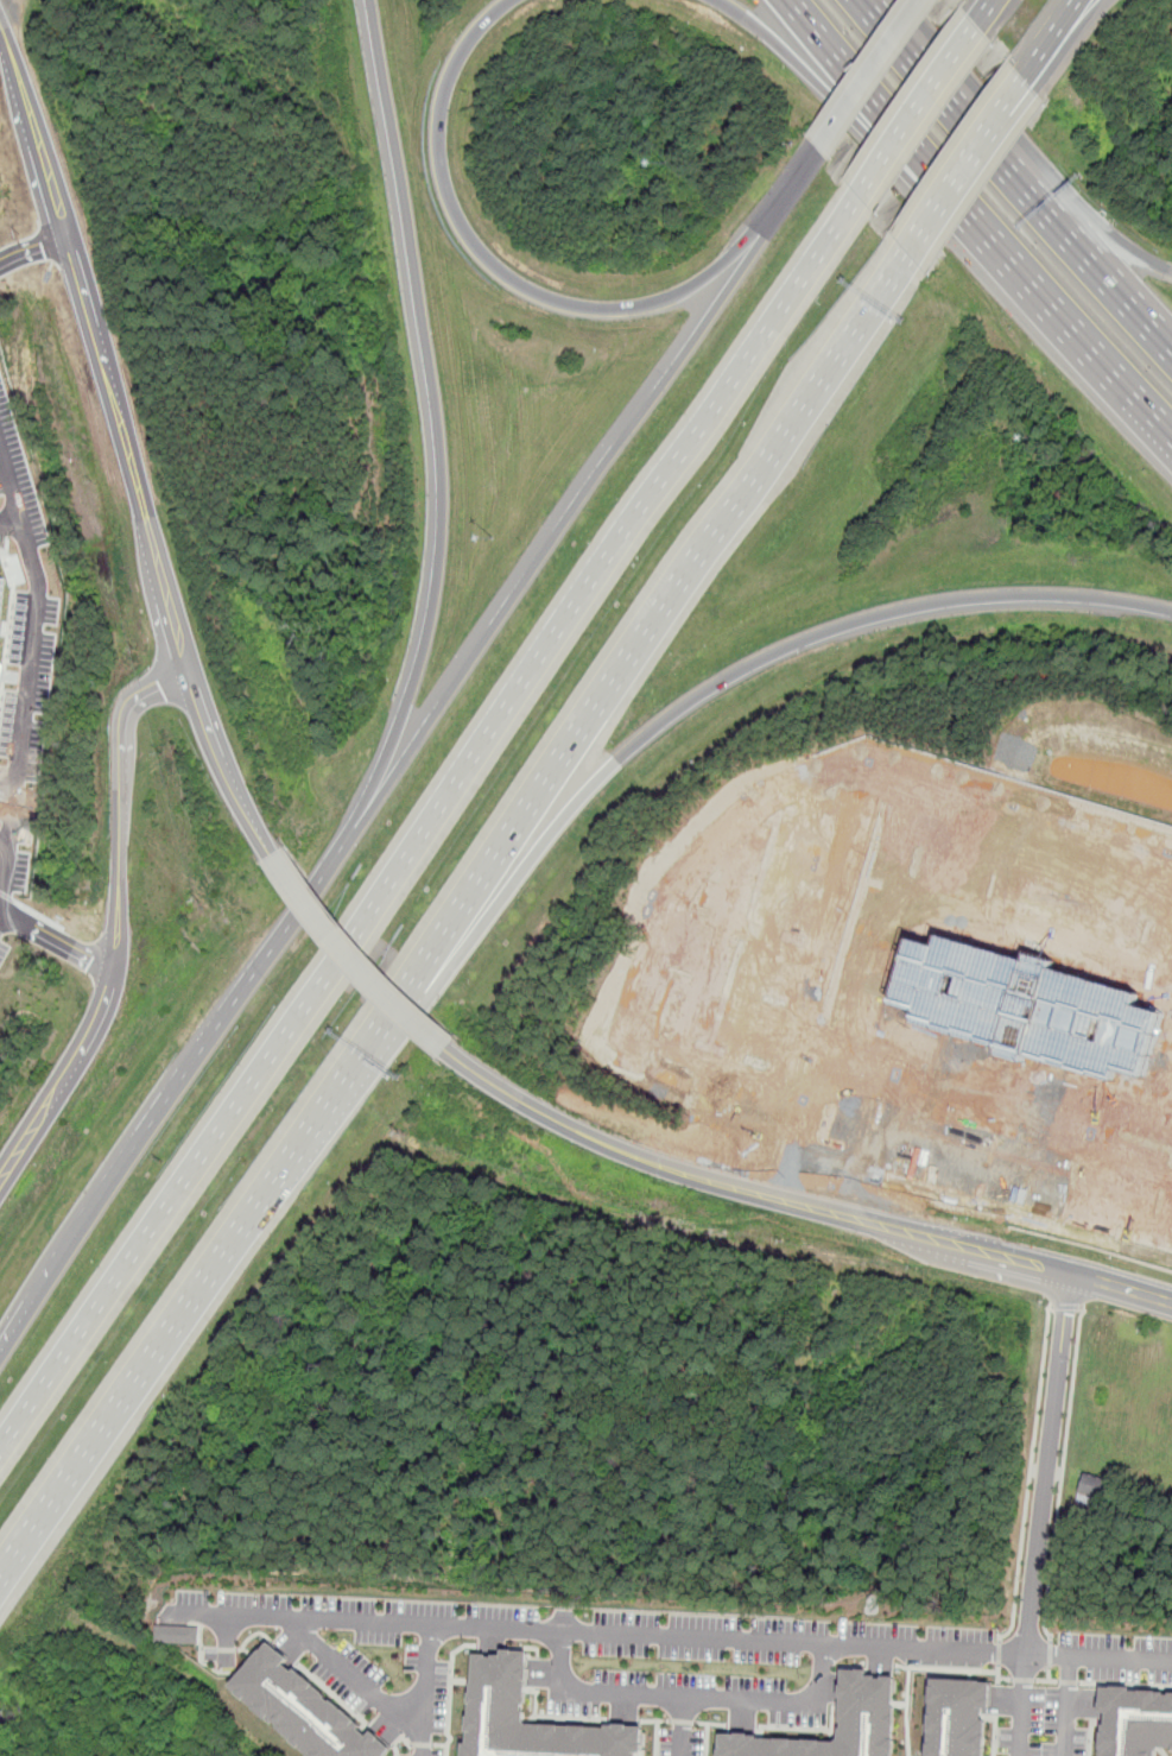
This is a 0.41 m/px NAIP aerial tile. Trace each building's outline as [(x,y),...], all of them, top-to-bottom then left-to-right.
[(889,911),(1147,985),(1122,1074),(864,1002),(889,911)] [(1088,1471),(1109,1478),(1097,1515),(1076,1508),(1088,1471)] [(205,1618),(207,1641),(169,1638),(169,1617),(205,1618)] [(388,1748),(381,1755),(314,1755),(236,1684),(274,1643),(388,1748)] [(644,1736),(642,1755),(475,1755),(481,1657),(534,1661),(530,1730),(644,1736)] [(894,1681),(892,1755),(732,1755),(733,1736),(845,1739),(848,1680),(894,1681)] [(990,1687),(987,1755),(939,1755),(942,1685),(990,1687)] [(1103,1687),(1100,1755),(1156,1755),(1157,1748),(1171,1748),(1171,1690),(1103,1687)]
